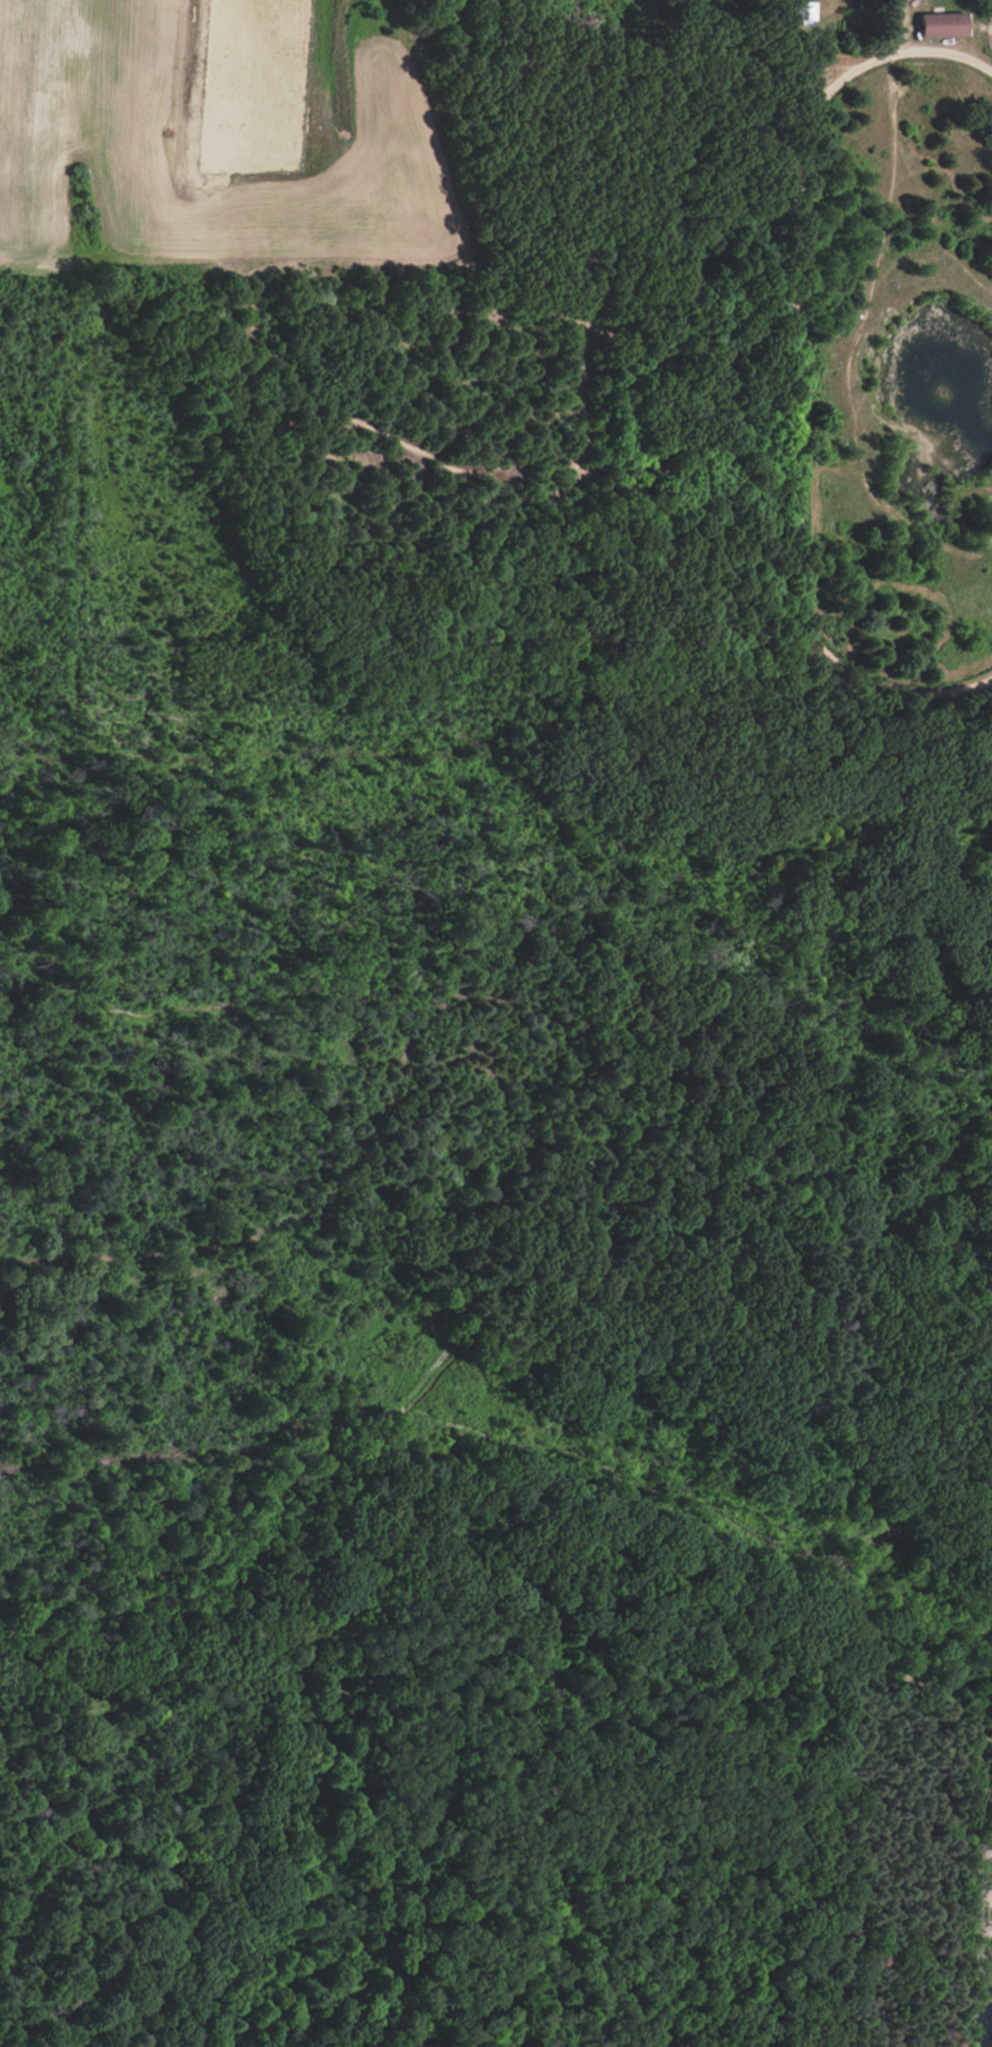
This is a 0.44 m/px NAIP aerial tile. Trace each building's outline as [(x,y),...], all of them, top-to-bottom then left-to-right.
[(918,13),(919,37),(965,36),(964,12),(918,13)]
